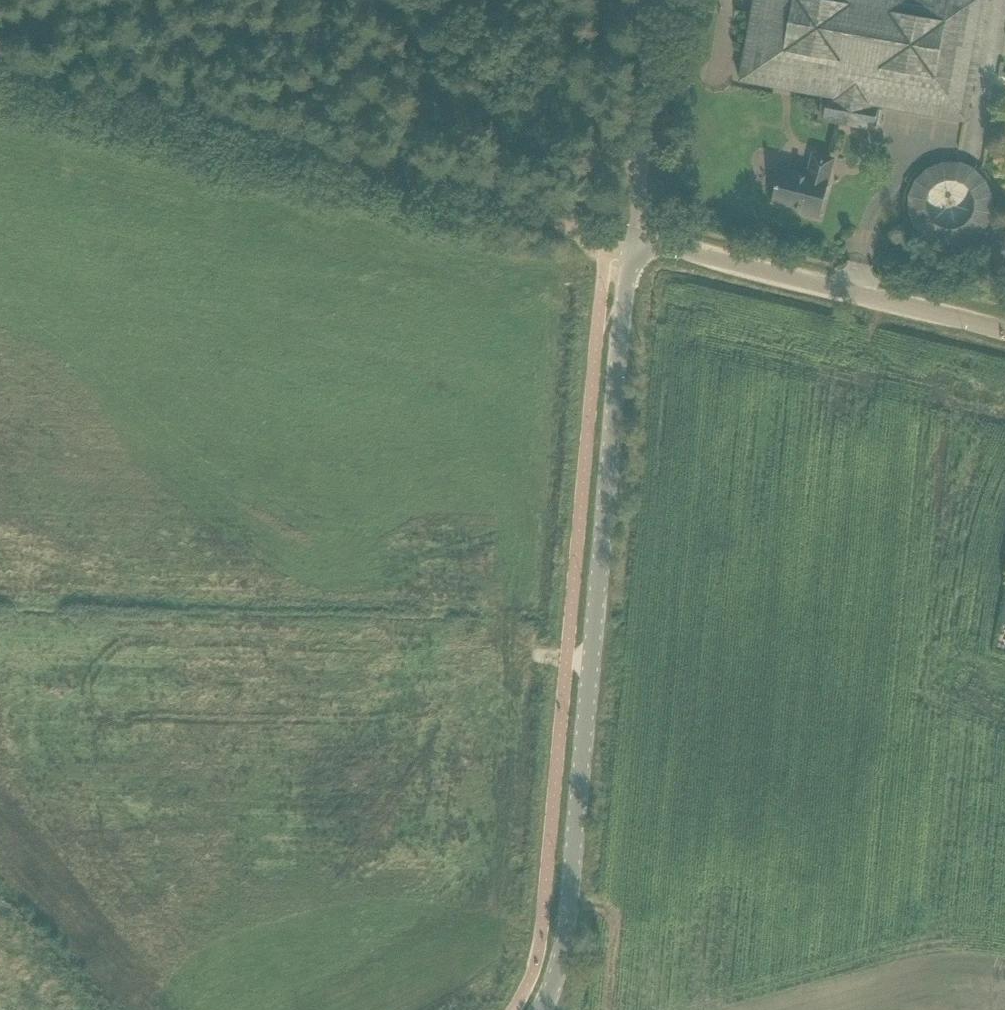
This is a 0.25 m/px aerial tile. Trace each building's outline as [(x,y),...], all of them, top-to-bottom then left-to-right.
[(745,52),(782,58),(777,87),(823,95),(819,114),(880,125),(883,106),(966,121),(988,0),(754,0),(745,52)] [(800,213),(819,218),(829,181),(825,180),(831,156),(813,152),(807,175),(780,168),(772,202),(801,209),(800,213)] [(907,180),(930,242),(949,235),(952,245),(1004,226),(978,155),(907,180)]
